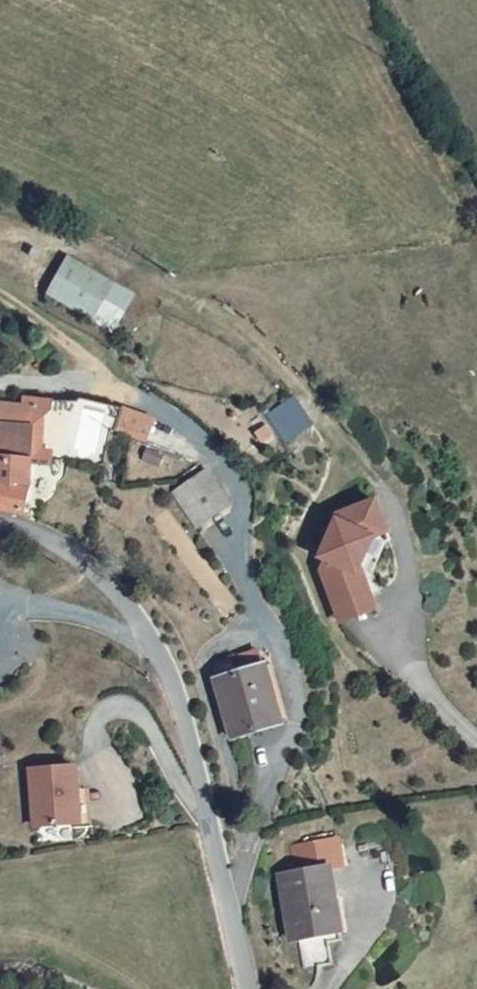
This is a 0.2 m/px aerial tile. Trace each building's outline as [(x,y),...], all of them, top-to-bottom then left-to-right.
[(113,330),(133,293),(67,257),(47,294),(113,330)] [(16,402),(46,404),(46,395),(16,393),(16,402)] [(293,398),(267,416),(285,442),(311,425),(293,398)] [(26,458),(49,459),(49,447),(40,447),(41,422),(46,404),(16,402),(0,401),(0,422),(27,422),(26,458)] [(154,417),(124,406),(116,428),(146,439),(154,417)] [(7,511),(25,516),(26,458),(27,422),(0,422),(0,509),(7,511)] [(206,469),(198,474),(221,507),(228,502),(206,469)] [(198,474),(174,491),(196,524),(221,507),(198,474)] [(373,496),(334,511),(335,515),(319,551),(323,562),(320,563),(333,600),(330,601),(336,617),(375,602),(359,559),(366,543),(373,541),(388,535),(373,496)] [(239,653),(242,665),(268,659),(265,647),(239,653)] [(207,668),(210,677),(230,738),(279,723),(262,662),(240,668),(235,650),(213,657),(207,668)] [(75,770),(31,772),(32,825),(76,824),(75,770)] [(288,843),(293,869),(325,863),(325,864),(338,862),(333,835),(288,843)] [(276,872),(286,927),(293,925),(301,966),(330,961),(326,939),(322,920),(335,918),(325,864),(325,863),(293,869),(276,872)] [(335,918),(322,920),(326,939),(339,937),(335,918)]
